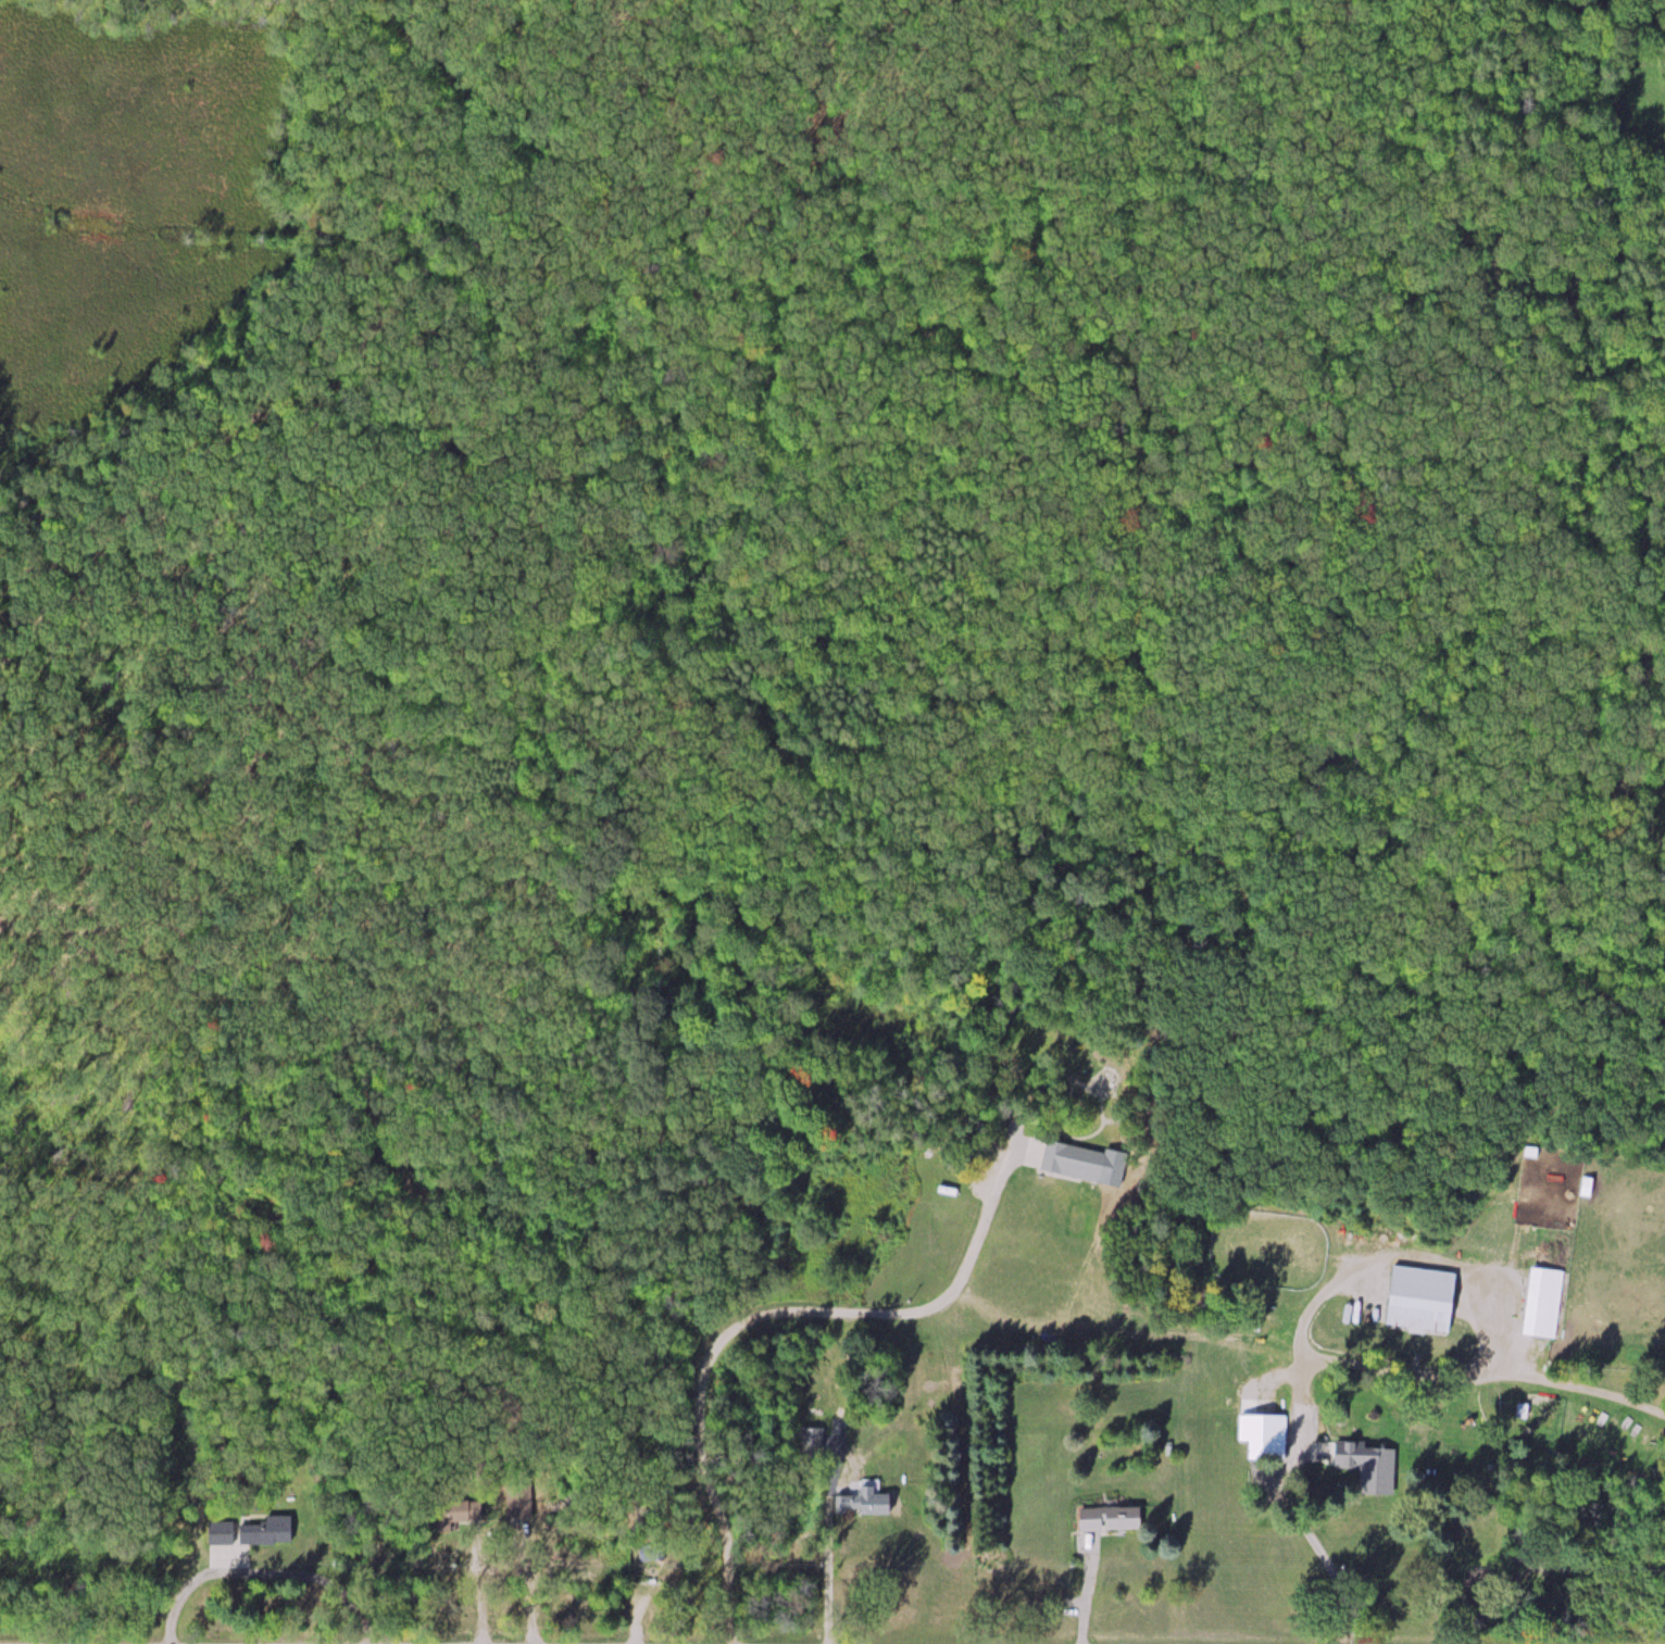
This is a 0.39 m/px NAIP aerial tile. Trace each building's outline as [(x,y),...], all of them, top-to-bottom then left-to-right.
[(1042,1171),(1105,1183),(1111,1151),(1048,1139),(1042,1171)] [(1593,1195),(1593,1177),(1584,1177),(1584,1195),(1593,1195)] [(1460,1272),(1398,1264),(1390,1325),(1453,1333),(1460,1272)] [(1526,1335),(1558,1338),(1565,1270),(1533,1266),(1526,1335)] [(801,1451),(825,1451),(825,1405),(801,1405),(801,1451)] [(1252,1459),(1289,1459),(1289,1414),(1252,1414),(1252,1459)] [(1337,1468),(1363,1469),(1363,1495),(1396,1495),(1397,1445),(1337,1444),(1337,1468)] [(895,1515),(895,1490),(866,1490),(866,1515),(895,1515)] [(448,1502),(448,1522),(485,1522),(485,1502),(448,1502)] [(1082,1508),(1083,1532),(1108,1532),(1108,1531),(1144,1530),(1143,1507),(1082,1508)] [(295,1516),(266,1516),(266,1525),(240,1525),(240,1545),(295,1545),(295,1516)] [(210,1522),(210,1546),(237,1546),(237,1522),(210,1522)]
